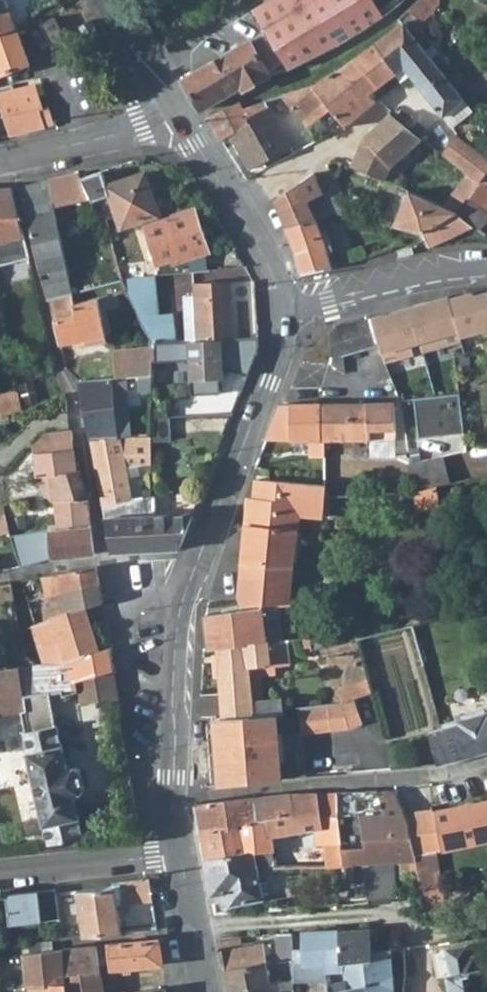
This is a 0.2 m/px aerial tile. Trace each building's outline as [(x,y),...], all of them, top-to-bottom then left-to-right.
[(16,27),(7,0),(0,0),(0,33),(16,27)] [(253,10),(267,30),(286,60),(292,69),(348,40),(355,37),(383,18),(384,17),(374,0),(269,0),(253,10)] [(359,102),(370,94),(405,67),(443,116),(451,126),(472,110),(464,99),(410,32),(406,27),(433,1),(434,0),(416,0),(398,19),(401,23),(374,44),(333,72),(346,86),(359,102)] [(41,23),(53,48),(67,40),(55,17),(41,23)] [(79,25),(84,34),(95,28),(90,20),(79,25)] [(30,64),(18,30),(16,27),(0,33),(0,76),(30,64)] [(84,34),(89,43),(100,37),(95,28),(84,34)] [(262,33),(183,80),(201,111),(238,88),(243,90),(269,75),(267,72),(286,60),(271,38),(267,40),(262,33)] [(312,86),(281,94),(294,110),(301,119),(323,100),(326,103),(346,86),(333,72),(312,86)] [(10,136),(46,127),(41,110),(45,108),(36,85),(12,89),(13,91),(0,93),(0,106),(10,136)] [(359,102),(346,86),(326,103),(331,109),(346,128),(377,101),(370,94),(359,102)] [(208,117),(221,140),(232,134),(249,167),(290,145),(276,121),(294,110),(281,94),(243,108),(239,101),(208,117)] [(301,119),(309,128),(331,109),(323,100),(301,119)] [(294,110),(276,121),(290,145),(312,133),(309,128),(301,119),(294,110)] [(378,178),(383,180),(389,166),(421,139),(389,114),(362,137),(350,166),(378,178)] [(479,182),(486,171),(486,157),(456,134),(440,154),(467,174),(479,182)] [(479,231),(486,222),(486,171),(479,182),(467,197),(458,213),(474,227),(479,231)] [(116,216),(121,231),(134,227),(143,224),(160,218),(145,173),(106,185),(101,172),(80,178),(89,199),(90,200),(109,194),(116,216)] [(77,174),(49,180),(54,207),(89,199),(80,178),(77,174)] [(273,201),(285,228),(315,219),(333,214),(333,213),(317,181),(313,174),(273,201)] [(317,181),(333,213),(352,217),(353,216),(347,204),(332,174),(317,181)] [(455,190),(467,197),(479,182),(467,174),(455,190)] [(72,294),(54,207),(49,180),(19,186),(47,300),(49,300),(72,294)] [(0,188),(0,265),(28,258),(11,187),(0,188)] [(455,190),(442,206),(458,213),(467,197),(455,190)] [(426,240),(430,248),(474,227),(458,213),(442,206),(408,191),(392,225),(422,234),(426,240)] [(109,194),(90,200),(101,222),(116,216),(109,194)] [(360,211),(355,200),(347,204),(353,216),(360,211)] [(143,224),(156,262),(157,266),(171,261),(172,265),(178,263),(208,253),(193,206),(160,218),(143,224)] [(295,250),(301,274),(330,266),(330,267),(332,266),(323,237),(315,219),(285,228),(295,250)] [(134,227),(147,265),(156,262),(143,224),(134,227)] [(178,263),(181,273),(214,270),(208,253),(178,263)] [(116,266),(121,278),(127,278),(145,276),(144,263),(116,266)] [(155,275),(145,276),(127,278),(128,290),(157,289),(155,275)] [(183,296),(185,341),(232,338),(230,283),(194,285),(194,295),(183,296)] [(126,290),(138,316),(160,314),(157,289),(128,290),(126,290)] [(449,300),(460,336),(486,329),(486,292),(474,297),(473,293),(449,300)] [(74,305),(72,294),(49,300),(59,345),(72,342),(74,348),(106,341),(98,299),(74,305)] [(448,296),(410,307),(420,341),(429,338),(432,349),(461,340),(460,336),(449,300),(448,296)] [(410,307),(371,318),(383,360),(383,361),(414,353),(411,344),(420,341),(410,307)] [(160,314),(163,342),(177,341),(174,313),(160,314)] [(138,316),(151,342),(163,342),(160,314),(138,316)] [(372,322),(335,321),(334,353),(371,354),(372,322)] [(232,370),(246,376),(257,348),(256,337),(232,338),(185,341),(177,341),(163,342),(151,342),(152,348),(152,359),(183,358),(188,362),(189,373),(190,387),(190,393),(219,391),(218,376),(223,376),(223,370),(232,370)] [(429,338),(420,341),(422,351),(432,349),(429,338)] [(124,377),(138,376),(152,375),(152,359),(152,348),(113,351),(116,377),(124,377)] [(469,357),(457,358),(457,366),(470,366),(469,357)] [(152,359),(152,375),(151,388),(179,387),(179,373),(189,373),(188,362),(183,358),(152,359)] [(26,378),(34,401),(58,393),(51,371),(26,378)] [(179,373),(179,387),(190,387),(189,373),(179,373)] [(150,413),(151,388),(152,375),(138,376),(137,412),(150,413)] [(89,439),(90,439),(127,437),(124,377),(116,377),(77,382),(89,439)] [(17,392),(20,408),(34,404),(34,401),(26,378),(15,382),(17,392)] [(20,408),(17,392),(0,396),(0,412),(20,408)] [(459,394),(414,398),(419,439),(464,433),(459,394)] [(394,403),(321,404),(324,440),(394,440),(395,430),(394,403)] [(325,457),(324,440),(321,404),(279,405),(265,440),(309,440),(310,456),(325,457)] [(168,420),(153,421),(154,441),(169,440),(168,420)] [(54,502),(57,528),(90,524),(88,499),(80,471),(77,472),(71,430),(43,433),(32,446),(37,477),(40,477),(42,492),(54,502)] [(90,439),(102,506),(132,500),(126,467),(138,466),(150,464),(149,437),(127,437),(90,439)] [(408,466),(415,492),(436,486),(449,483),(443,457),(408,466)] [(126,467),(132,500),(143,498),(138,466),(126,467)] [(254,499),(248,498),(245,525),(242,563),(293,566),(299,515),(323,518),(325,498),(325,495),(326,485),(256,479),(254,499)] [(440,509),(436,486),(415,492),(416,512),(440,509)] [(143,498),(132,500),(102,506),(112,554),(180,550),(193,514),(157,516),(155,496),(143,498)] [(10,532),(4,505),(0,506),(0,534),(10,532)] [(95,554),(90,524),(57,528),(40,530),(45,560),(52,559),(95,554)] [(12,569),(7,553),(0,555),(0,571),(12,569)] [(242,563),(239,597),(243,606),(260,604),(278,603),(289,603),(293,566),(242,563)] [(42,577),(46,596),(99,584),(96,566),(42,577)] [(21,581),(24,590),(34,588),(31,579),(21,581)] [(103,602),(99,584),(46,596),(39,598),(43,622),(85,608),(103,602)] [(217,648),(283,640),(278,605),(278,603),(260,604),(260,608),(204,615),(208,649),(217,648)] [(85,608),(43,622),(34,625),(39,646),(47,645),(55,664),(67,664),(99,652),(85,608)] [(324,645),(323,636),(312,637),(312,645),(312,648),(324,645)] [(275,713),(282,713),(282,709),(281,699),(262,700),(260,673),(277,672),(276,666),(290,664),(288,640),(283,640),(217,648),(222,715),(275,713)] [(99,652),(67,664),(73,685),(81,682),(114,670),(111,647),(99,652)] [(19,712),(24,732),(22,732),(48,845),(83,838),(73,796),(81,794),(85,790),(80,769),(76,766),(67,768),(57,727),(54,725),(50,692),(24,696),(19,668),(0,670),(0,714),(19,712)] [(81,682),(82,705),(118,695),(114,670),(81,682)] [(371,693),(367,680),(337,689),(341,702),(371,693)] [(342,703),(297,707),(300,734),(347,729),(362,724),(354,699),(342,703)] [(428,732),(437,766),(486,752),(486,716),(485,712),(458,720),(458,723),(456,724),(428,732)] [(275,713),(222,715),(222,718),(214,718),(220,785),(280,779),(275,713)] [(383,808),(376,790),(366,791),(366,798),(360,798),(360,813),(337,814),(335,814),(336,817),(383,816),(383,808)] [(383,816),(336,817),(339,832),(341,848),(342,866),(353,865),(363,865),(392,863),(399,863),(416,862),(415,854),(406,815),(398,798),(380,797),(377,790),(376,790),(383,808),(383,816)] [(337,791),(317,792),(321,828),(313,829),(315,846),(274,849),(272,836),(295,832),(295,816),(267,818),(268,820),(239,824),(239,828),(226,830),(226,827),(199,831),(204,860),(253,851),(272,850),(273,864),(273,867),(342,866),(341,848),(339,832),(336,817),(335,814),(337,814),(337,791)] [(366,791),(337,791),(337,814),(360,813),(360,798),(366,798),(366,791)] [(288,793),(194,804),(199,831),(226,827),(226,830),(239,828),(239,824),(268,820),(267,818),(295,816),(295,832),(303,831),(302,830),(313,829),(321,828),(317,792),(288,793)] [(432,812),(438,850),(486,840),(486,802),(432,812)] [(438,850),(432,812),(406,815),(415,854),(436,850),(438,850)] [(272,850),(253,851),(255,866),(273,864),(272,850)] [(425,915),(447,911),(436,850),(415,854),(416,862),(417,868),(425,915)] [(255,866),(253,851),(204,860),(211,895),(227,892),(229,904),(261,898),(255,866)] [(416,862),(399,863),(400,870),(417,868),(416,862)] [(367,899),(368,899),(395,896),(392,863),(363,865),(365,881),(367,899)] [(353,865),(355,882),(365,881),(363,865),(353,865)] [(119,882),(123,905),(151,901),(149,878),(119,882)] [(77,891),(85,937),(121,933),(113,886),(77,891)] [(447,890),(451,910),(473,906),(469,886),(447,890)] [(54,889),(22,893),(22,897),(55,893),(54,889)] [(229,904),(227,892),(211,895),(212,902),(223,900),(224,905),(229,904)] [(55,893),(22,897),(22,893),(4,895),(8,925),(58,919),(55,893)] [(60,929),(61,939),(75,938),(74,927),(60,929)] [(370,928),(338,930),(340,963),(346,962),(364,960),(371,960),(371,950),(384,949),(384,945),(378,945),(372,945),(371,940),(377,937),(377,927),(370,928)] [(302,932),(303,964),(323,963),(340,963),(338,930),(302,932)] [(286,963),(286,975),(292,975),(292,964),(292,933),(276,933),(278,962),(286,963)] [(242,945),(241,936),(219,938),(229,990),(270,983),(265,954),(271,953),(270,943),(263,944),(263,942),(242,945)] [(159,939),(97,945),(100,970),(162,965),(159,939)] [(51,940),(29,942),(30,953),(52,950),(51,940)] [(451,991),(485,991),(480,968),(478,969),(475,955),(469,955),(467,944),(445,949),(447,960),(450,974),(448,975),(451,991)] [(97,945),(75,947),(75,949),(63,951),(67,983),(69,991),(103,991),(100,970),(97,945)] [(26,987),(30,987),(67,983),(63,951),(62,949),(52,950),(30,953),(22,953),(26,987)] [(391,949),(384,949),(371,950),(371,960),(364,960),(367,985),(369,991),(393,991),(391,949)] [(364,960),(346,962),(347,967),(349,980),(351,989),(367,985),(364,960)] [(303,964),(292,964),(292,975),(292,980),(292,982),(325,981),(324,972),(324,968),(323,963),(303,964)] [(229,991),(280,991),(279,991),(292,989),(292,982),(292,980),(286,981),(270,983),(229,990),(229,991)] [(351,989),(349,980),(335,983),(336,987),(336,991),(337,991),(351,989)] [(67,983),(30,987),(30,991),(69,991),(67,983)]
